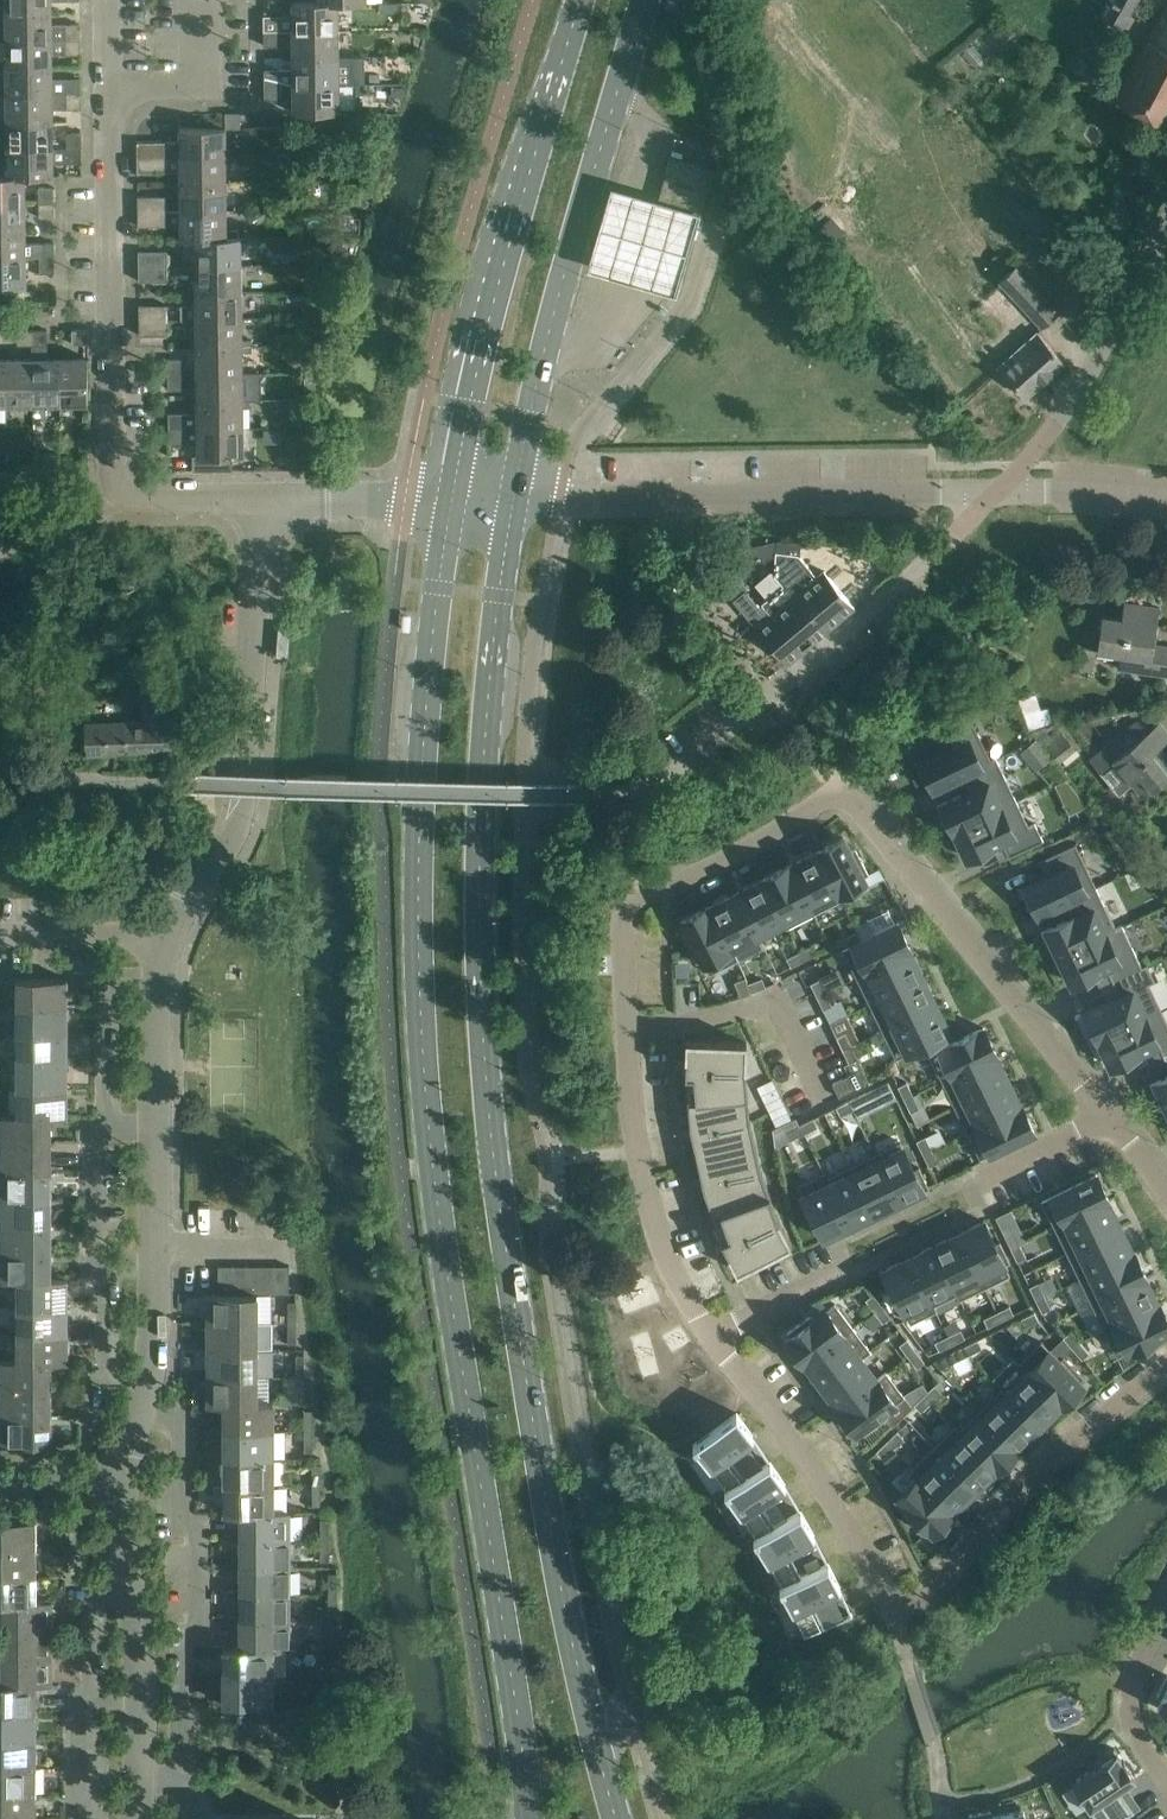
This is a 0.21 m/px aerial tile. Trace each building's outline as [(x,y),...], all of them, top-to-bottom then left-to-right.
[(51,12),(51,0),(73,0),(5,0),(5,6),(0,6),(0,13),(51,12)] [(1128,13),(1135,0),(1109,0),(1108,2),(1128,13)] [(292,15),(264,15),(264,30),(278,30),(292,30),(338,30),(338,3),(321,1),(292,2),(292,15)] [(383,2),(378,2),(378,12),(393,12),(397,12),(397,2),(388,2),(383,2)] [(1166,127),(1166,5),(1147,40),(1142,38),(1139,43),(1143,46),(1112,99),(1166,127)] [(80,39),(80,24),(51,24),(51,12),(0,13),(0,20),(6,20),(6,40),(80,39)] [(278,45),(278,30),(264,30),(264,46),(278,45)] [(338,57),(338,30),(292,30),(293,57),(338,57)] [(52,55),(80,54),(80,39),(6,40),(6,67),(52,67),(52,55)] [(264,84),(339,84),(351,84),(351,57),(338,57),(293,57),(293,69),(264,69),(264,84)] [(6,67),(7,95),(80,93),(80,78),(52,78),(52,67),(6,67)] [(339,112),(339,84),(264,84),(265,100),(293,99),(293,112),(339,112)] [(392,86),(391,96),(404,97),(405,87),(392,86)] [(7,121),(53,120),(52,109),(81,108),(80,93),(7,95),(7,121)] [(235,113),(220,113),(220,127),(235,127),(235,113)] [(7,148),(81,147),(81,132),(67,132),(67,147),(53,147),(53,120),(7,121),(7,148)] [(137,142),(137,157),(221,156),(220,127),(175,128),(175,141),(137,142)] [(53,162),(82,162),(81,147),(7,148),(8,175),(25,176),(53,176),(53,162)] [(175,183),(221,183),(221,156),(137,157),(138,171),(175,171),(175,183)] [(670,157),(658,199),(656,205),(699,217),(713,170),(670,157)] [(25,203),(25,176),(8,175),(0,175),(0,203),(25,203)] [(175,183),(176,210),(221,210),(221,183),(175,183)] [(364,184),(361,196),(375,200),(378,188),(364,184)] [(656,205),(658,199),(613,186),(589,267),(677,293),(699,217),(656,205)] [(39,187),(39,202),(54,202),(54,187),(39,187)] [(165,195),(138,195),(138,211),(166,210),(165,195)] [(54,217),(54,202),(39,202),(39,217),(54,217)] [(0,203),(0,230),(25,230),(25,203),(0,203)] [(221,210),(176,210),(166,210),(138,211),(138,225),(176,225),(176,239),(195,238),(222,237),(221,210)] [(0,230),(0,258),(26,257),(40,257),(40,242),(26,242),(25,230),(0,230)] [(195,238),(196,265),(241,265),(240,236),(222,237),(195,238)] [(40,242),(40,257),(54,257),(54,242),(40,242)] [(139,250),(139,266),(167,265),(167,250),(139,250)] [(0,258),(0,286),(26,285),(26,257),(0,258)] [(55,272),(54,257),(40,257),(40,272),(55,272)] [(168,280),(167,265),(139,266),(139,280),(168,280)] [(196,292),(241,292),(241,265),(196,265),(196,292)] [(1042,327),(1058,314),(1016,265),(1000,280),(1042,327)] [(196,319),(196,320),(241,319),(241,292),(196,292),(196,304),(181,304),(181,319),(196,319)] [(139,305),(140,320),(168,320),(168,304),(139,305)] [(241,319),(196,320),(197,346),(252,346),(252,340),(242,340),(241,319)] [(140,320),(140,335),(168,334),(168,320),(140,320)] [(32,344),(32,358),(33,404),(60,403),(59,358),(47,358),(47,329),(32,330),(32,344)] [(87,329),(72,329),(73,344),(87,343),(87,329)] [(17,344),(32,344),(32,330),(17,330),(17,344)] [(998,367),(1025,397),(1064,362),(1037,331),(998,367)] [(252,346),(197,346),(197,373),(242,373),(242,352),(252,352),(252,346)] [(6,404),(33,404),(32,358),(5,358),(6,404)] [(88,358),(59,358),(60,403),(88,403),(88,358)] [(168,359),(168,374),(182,374),(182,359),(168,359)] [(242,373),(197,373),(197,400),(242,400),(251,400),(261,400),(261,373),(242,373)] [(183,389),(182,374),(168,374),(168,389),(183,389)] [(197,412),(169,413),(169,428),(243,427),(242,407),(251,407),(251,400),(242,400),(197,400),(197,412)] [(243,427),(169,428),(169,443),(197,442),(198,455),(193,455),(192,470),(233,469),(233,455),(243,455),(243,427)] [(772,614),(756,627),(786,663),(854,606),(824,570),(817,576),(800,556),(800,543),(772,544),(755,547),(736,549),(735,545),(725,549),(704,579),(717,581),(733,600),(745,589),(729,570),(728,567),(729,566),(739,563),(744,562),(764,559),(776,552),(775,573),(773,571),(756,584),(768,598),(763,603),(772,614)] [(1166,675),(1166,646),(1153,644),(1159,607),(1124,601),(1121,618),(1102,615),(1096,650),(1120,653),(1118,668),(1166,675)] [(84,723),(86,755),(172,751),(170,720),(167,719),(164,672),(141,673),(144,720),(84,723)] [(1039,710),(1023,716),(1027,729),(1044,724),(1051,721),(1047,708),(1039,710)] [(941,750),(916,762),(930,790),(954,778),(962,774),(961,773),(990,759),(969,714),(940,728),(948,746),(941,750)] [(1144,797),(1166,778),(1166,755),(1160,746),(1166,740),(1166,731),(1159,721),(1113,760),(1113,761),(1101,771),(1118,793),(1131,782),(1144,797)] [(1034,732),(1033,733),(1045,747),(1046,746),(1060,763),(1063,760),(1066,764),(1079,754),(1059,730),(1052,736),(1045,727),(1038,729),(1034,732)] [(961,793),(937,805),(949,831),(1016,799),(996,756),(990,759),(961,773),(962,774),(969,790),(961,793)] [(1067,777),(1055,783),(1064,800),(1079,793),(1067,777)] [(1016,799),(949,831),(957,848),(962,846),(967,857),(992,845),(1001,841),(1009,856),(1043,840),(1035,822),(1029,825),(1016,799)] [(817,850),(816,851),(841,899),(868,885),(863,876),(869,873),(855,847),(850,850),(843,836),(817,850)] [(1046,876),(1021,888),(1034,916),(1059,904),(1067,900),(1096,886),(1075,843),(1046,857),(1053,872),(1046,876)] [(816,851),(789,865),(814,913),(841,899),(816,851)] [(788,864),(763,878),(785,921),(784,922),(786,927),(814,913),(789,865),(788,864)] [(762,878),(736,892),(758,935),(784,922),(785,921),(763,878),(762,878)] [(1066,919),(1041,931),(1054,957),(1116,927),(1096,886),(1067,900),(1074,915),(1066,919)] [(736,892),(709,906),(732,949),(733,948),(758,935),(736,892)] [(708,906),(681,920),(688,933),(683,936),(697,962),(702,959),(709,973),(738,959),(733,948),(732,949),(709,906),(708,906)] [(848,946),(843,948),(856,976),(910,950),(910,948),(897,922),(874,933),(861,939),(848,946)] [(870,924),(857,930),(861,939),(874,933),(870,924)] [(1116,927),(1054,957),(1062,974),(1066,972),(1072,983),(1094,972),(1106,966),(1113,981),(1142,967),(1142,965),(1122,924),(1116,927)] [(857,930),(844,937),(848,946),(861,939),(857,930)] [(812,944),(799,951),(804,960),(817,953),(812,944)] [(910,950),(856,976),(869,1003),(923,977),(910,950)] [(799,951),(787,957),(791,966),(804,960),(799,951)] [(1107,1001),(1081,1013),(1093,1039),(1160,1008),(1149,983),(1155,980),(1147,963),(1142,965),(1142,967),(1113,981),(1120,995),(1107,1001)] [(745,976),(734,981),(740,997),(752,992),(745,976)] [(17,978),(17,1005),(66,1005),(66,977),(17,978)] [(762,977),(749,982),(752,991),(766,986),(762,977)] [(923,977),(869,1003),(882,1030),(936,1004),(923,977)] [(820,978),(811,983),(817,996),(826,991),(820,978)] [(826,991),(817,996),(823,1009),(832,1004),(826,991)] [(936,1004),(882,1030),(896,1058),(950,1032),(936,1004)] [(66,1033),(66,1005),(17,1005),(17,1033),(66,1033)] [(1093,1039),(1101,1056),(1106,1054),(1111,1065),(1150,1046),(1158,1043),(1166,1059),(1166,1022),(1160,1008),(1093,1039)] [(952,1042),(929,1053),(942,1080),(996,1054),(983,1027),(979,1029),(978,1029),(952,1042)] [(846,1032),(837,1036),(843,1049),(852,1045),(846,1032)] [(17,1033),(17,1060),(66,1060),(66,1033),(17,1033)] [(685,1072),(685,1074),(688,1100),(696,1099),(748,1094),(745,1070),(746,1042),(686,1039),(686,1041),(686,1058),(685,1058),(685,1060),(685,1072)] [(852,1045),(843,1049),(849,1063),(858,1058),(852,1045)] [(996,1054),(942,1080),(954,1106),(1008,1079),(996,1054)] [(17,1060),(17,1087),(66,1087),(66,1060),(17,1060)] [(850,1074),(832,1082),(839,1096),(856,1088),(850,1074)] [(1150,1084),(1163,1111),(1166,1109),(1166,1076),(1150,1084)] [(772,1078),(757,1086),(761,1094),(777,1087),(772,1078)] [(1008,1079),(954,1106),(967,1131),(1021,1105),(1008,1079)] [(907,1081),(898,1085),(904,1098),(913,1094),(907,1081)] [(17,1087),(17,1114),(50,1114),(50,1115),(66,1115),(66,1087),(17,1087)] [(777,1087),(761,1094),(765,1103),(781,1095),(777,1087)] [(862,1094),(849,1100),(853,1109),(855,1113),(873,1104),(866,1091),(862,1094)] [(696,1099),(688,1100),(690,1125),(690,1127),(693,1139),(693,1141),(697,1158),(705,1156),(756,1145),(750,1119),(748,1094),(696,1099)] [(913,1094),(904,1098),(911,1111),(919,1107),(913,1094)] [(781,1095),(765,1103),(776,1126),(792,1118),(781,1095)] [(849,1100),(836,1106),(840,1115),(853,1109),(849,1100)] [(1021,1105),(967,1131),(980,1158),(1034,1132),(1021,1105)] [(50,1142),(50,1115),(50,1114),(17,1114),(0,1114),(0,1142),(50,1142)] [(813,1117),(801,1124),(805,1132),(818,1126),(813,1117)] [(788,1130),(787,1130),(792,1139),(805,1132),(801,1124),(788,1130)] [(925,1135),(917,1140),(923,1153),(931,1148),(925,1135)] [(900,1141),(875,1153),(899,1202),(929,1187),(919,1166),(914,1169),(900,1141)] [(0,1142),(0,1169),(50,1169),(50,1142),(0,1142)] [(705,1156),(697,1158),(701,1175),(701,1177),(704,1189),(704,1191),(713,1215),(721,1212),(770,1194),(761,1171),(756,1145),(705,1156)] [(931,1148),(923,1153),(929,1165),(938,1161),(931,1148)] [(875,1153),(850,1164),(874,1214),(899,1202),(875,1153)] [(827,1175),(826,1176),(850,1226),(874,1214),(850,1164),(827,1175)] [(0,1169),(0,1196),(50,1196),(50,1169),(0,1169)] [(803,1194),(798,1197),(805,1211),(808,1218),(813,1216),(825,1238),(850,1226),(826,1176),(827,1175),(825,1171),(798,1184),(803,1194)] [(1096,1173),(1041,1200),(1054,1226),(1108,1200),(1109,1200),(1096,1173)] [(721,1212),(713,1215),(722,1239),(722,1241),(728,1252),(729,1253),(737,1268),(737,1269),(737,1270),(791,1243),(778,1218),(770,1194),(721,1212)] [(0,1196),(0,1223),(50,1223),(50,1196),(0,1196)] [(1108,1200),(1054,1226),(1067,1252),(1121,1226),(1109,1200),(1108,1200)] [(984,1220),(958,1233),(985,1287),(1010,1274),(1005,1264),(1010,1262),(1000,1240),(995,1243),(984,1220)] [(0,1223),(0,1251),(50,1251),(50,1223),(0,1223)] [(1121,1226),(1067,1252),(1079,1278),(1133,1251),(1121,1226)] [(1013,1231),(1005,1235),(1011,1248),(1020,1244),(1013,1231)] [(958,1233),(934,1245),(958,1293),(957,1294),(959,1299),(985,1287),(958,1233)] [(1020,1244),(1011,1248),(1017,1261),(1026,1257),(1020,1244)] [(934,1245),(910,1256),(933,1305),(934,1305),(957,1294),(958,1293),(934,1245)] [(0,1279),(17,1279),(17,1278),(50,1278),(50,1277),(50,1251),(0,1251),(0,1279)] [(1133,1251),(1079,1278),(1092,1303),(1146,1277),(1146,1278),(1147,1277),(1134,1251),(1133,1251)] [(910,1256),(879,1271),(889,1292),(894,1290),(910,1323),(937,1310),(934,1305),(933,1305),(910,1256)] [(232,1293),(232,1265),(218,1265),(218,1293),(232,1293)] [(246,1293),(246,1265),(232,1265),(232,1293),(246,1293)] [(260,1293),(260,1265),(246,1265),(246,1293),(260,1293)] [(274,1293),(274,1265),(260,1265),(260,1293),(271,1293),(274,1293)] [(288,1265),(287,1265),(274,1265),(274,1293),(288,1293),(288,1265)] [(67,1277),(50,1277),(50,1278),(17,1278),(17,1279),(17,1305),(67,1305),(67,1277)] [(1146,1277),(1092,1303),(1104,1329),(1158,1303),(1147,1277),(1146,1278),(1146,1277)] [(1038,1282),(1029,1286),(1036,1299),(1045,1295),(1038,1282)] [(218,1293),(207,1293),(207,1322),(256,1322),(271,1322),(271,1293),(260,1293),(246,1293),(232,1293),(218,1293)] [(873,1293),(866,1299),(874,1310),(882,1305),(873,1293)] [(1045,1295),(1036,1299),(1042,1312),(1051,1307),(1045,1295)] [(296,1322),(296,1301),(288,1301),(288,1322),(296,1322)] [(791,1336),(786,1340),(804,1363),(805,1363),(853,1327),(835,1303),(814,1319),(811,1314),(787,1332),(791,1336)] [(1104,1329),(1117,1356),(1132,1349),(1134,1354),(1161,1341),(1158,1336),(1166,1332),(1166,1319),(1159,1303),(1158,1303),(1104,1329)] [(17,1305),(18,1332),(67,1332),(67,1305),(17,1305)] [(882,1305),(874,1310),(883,1322),(890,1316),(882,1305)] [(1009,1305),(997,1311),(1001,1320),(1014,1313),(1009,1305)] [(997,1311),(984,1318),(988,1326),(1001,1320),(997,1311)] [(1034,1311),(1021,1318),(1025,1326),(1038,1320),(1034,1311)] [(207,1349),(256,1349),(256,1322),(207,1322),(207,1349)] [(296,1322),(288,1322),(288,1342),(296,1342),(296,1322)] [(621,1386),(695,1346),(682,1322),(608,1361),(621,1386)] [(853,1327),(805,1363),(822,1386),(861,1356),(861,1357),(871,1350),(853,1327)] [(961,1329),(948,1335),(952,1344),(965,1338),(961,1329)] [(1071,1330),(1063,1336),(1072,1347),(1080,1341),(1071,1330)] [(67,1361),(67,1332),(18,1332),(18,1358),(18,1359),(50,1359),(50,1361),(67,1361)] [(948,1335),(935,1341),(939,1350),(952,1344),(948,1335)] [(907,1338),(900,1344),(908,1355),(916,1350),(907,1338)] [(978,1339),(965,1345),(969,1353),(982,1347),(978,1339)] [(1041,1341),(1018,1363),(1026,1371),(1027,1371),(1061,1405),(1062,1404),(1063,1405),(1084,1384),(1080,1380),(1084,1376),(1063,1355),(1059,1359),(1049,1349),(1041,1341)] [(1080,1341),(1072,1347),(1082,1358),(1089,1352),(1080,1341)] [(965,1345),(952,1351),(956,1360),(969,1353),(965,1345)] [(207,1349),(207,1376),(256,1376),(256,1349),(207,1349)] [(916,1350),(908,1355),(916,1367),(924,1361),(916,1350)] [(692,1391),(682,1377),(704,1361),(698,1352),(647,1387),(663,1410),(692,1391)] [(304,1376),(304,1355),(296,1355),(296,1376),(304,1376)] [(861,1356),(822,1386),(839,1408),(878,1379),(877,1378),(861,1357),(861,1356)] [(0,1358),(0,1387),(50,1387),(50,1361),(50,1359),(18,1359),(18,1358),(0,1358)] [(839,1408),(839,1409),(856,1432),(860,1429),(864,1434),(887,1417),(893,1425),(903,1415),(913,1406),(904,1394),(886,1371),(877,1378),(878,1379),(839,1408)] [(1006,1391),(1006,1392),(1040,1426),(1061,1405),(1027,1371),(1026,1371),(1006,1391)] [(257,1403),(257,1402),(256,1376),(207,1376),(207,1404),(224,1404),(224,1403),(257,1403)] [(304,1376),(296,1376),(296,1397),(304,1397),(304,1376)] [(935,1384),(925,1394),(931,1401),(941,1391),(935,1384)] [(0,1387),(0,1414),(50,1414),(50,1387),(0,1387)] [(1002,1387),(980,1408),(1019,1447),(1040,1426),(1006,1392),(1006,1391),(1002,1387)] [(925,1394),(914,1404),(921,1411),(931,1401),(925,1394)] [(273,1402),(257,1402),(257,1403),(224,1403),(224,1404),(224,1433),(273,1433),(273,1402)] [(960,1428),(959,1429),(997,1468),(998,1468),(1019,1448),(1019,1447),(980,1408),(960,1428)] [(304,1409),(304,1433),(312,1433),(312,1409),(304,1409)] [(697,1440),(693,1443),(696,1447),(725,1488),(724,1488),(725,1490),(745,1477),(745,1476),(728,1453),(753,1435),(737,1412),(697,1440)] [(50,1442),(50,1414),(0,1414),(0,1442),(50,1442)] [(956,1424),(933,1446),(976,1489),(997,1468),(959,1429),(960,1428),(956,1424)] [(897,1430),(887,1440),(893,1447),(904,1437),(897,1430)] [(224,1433),(224,1457),(273,1457),(273,1433),(224,1433)] [(312,1433),(304,1433),(304,1451),(312,1452),(312,1451),(312,1433)] [(887,1440),(876,1450),(883,1457),(893,1447),(887,1440)] [(933,1446),(911,1468),(919,1476),(920,1475),(954,1510),(976,1489),(933,1446)] [(224,1457),(224,1484),(273,1484),(273,1457),(224,1457)] [(745,1477),(725,1490),(727,1493),(728,1492),(754,1535),(753,1535),(754,1537),(775,1525),(774,1524),(759,1501),(786,1484),(770,1460),(745,1476),(745,1477)] [(312,1463),(312,1484),(320,1484),(320,1463),(312,1463)] [(919,1476),(898,1497),(908,1507),(904,1511),(925,1532),(929,1528),(932,1532),(954,1512),(953,1511),(954,1510),(920,1475),(919,1476)] [(273,1512),(273,1511),(273,1484),(224,1484),(224,1512),(240,1512),(273,1512)] [(320,1484),(312,1484),(312,1505),(320,1505),(320,1484)] [(775,1525),(754,1537),(756,1541),(757,1540),(768,1562),(780,1584),(779,1584),(780,1586),(780,1585),(802,1575),(801,1574),(788,1551),(815,1536),(801,1510),(774,1524),(775,1525)] [(289,1511),(273,1511),(273,1512),(240,1512),(240,1539),(289,1539),(289,1511)] [(320,1518),(321,1539),(329,1539),(329,1518),(320,1518)] [(0,1519),(0,1547),(35,1547),(35,1519),(0,1519)] [(240,1539),(240,1566),(289,1566),(289,1539),(240,1539)] [(329,1539),(321,1539),(321,1560),(329,1560),(329,1539)] [(35,1574),(35,1547),(0,1547),(0,1574),(35,1574)] [(802,1575),(780,1585),(788,1602),(796,1618),(803,1635),(825,1626),(813,1601),(841,1588),(828,1562),(801,1574),(802,1575)] [(240,1566),(240,1594),(289,1593),(289,1566),(240,1566)] [(329,1572),(329,1593),(337,1593),(337,1572),(329,1572)] [(3,1602),(3,1601),(35,1601),(35,1600),(35,1574),(0,1574),(0,1602),(3,1602)] [(240,1620),(289,1620),(289,1593),(240,1594),(240,1620)] [(337,1614),(337,1593),(329,1593),(329,1614),(337,1614)] [(51,1600),(35,1600),(35,1601),(3,1601),(3,1602),(3,1628),(51,1628),(51,1600)] [(289,1648),(289,1620),(240,1620),(240,1646),(240,1647),(272,1647),(272,1648),(289,1648)] [(329,1627),(329,1648),(337,1648),(337,1627),(329,1627)] [(3,1628),(3,1655),(51,1655),(51,1628),(3,1628)] [(272,1674),(272,1648),(272,1647),(240,1647),(240,1646),(223,1646),(223,1675),(272,1674)] [(337,1669),(337,1648),(329,1648),(329,1669),(337,1669)] [(3,1655),(3,1682),(3,1683),(35,1683),(35,1684),(51,1684),(51,1655),(3,1655)] [(223,1675),(223,1703),(272,1702),(272,1674),(223,1675)] [(1157,1694),(1162,1696),(1157,1706),(1166,1712),(1166,1674),(1157,1694)] [(35,1684),(35,1683),(3,1683),(3,1682),(0,1682),(0,1711),(35,1711),(35,1684)] [(329,1682),(329,1702),(337,1702),(337,1682),(329,1682)] [(35,1738),(35,1711),(0,1711),(0,1738),(35,1738)] [(35,1765),(35,1738),(0,1738),(0,1765),(35,1765)] [(1072,1783),(1096,1818),(1122,1818),(1134,1811),(1119,1789),(1126,1785),(1136,1778),(1123,1759),(1122,1760),(1114,1747),(1095,1760),(1099,1765),(1072,1783)] [(35,1792),(35,1765),(0,1765),(0,1792),(35,1792)] [(35,1792),(0,1792),(0,1818),(35,1818),(35,1792)] [(969,1813),(970,1818),(1026,1818),(1024,1809),(992,1815),(991,1809),(969,1813)]
